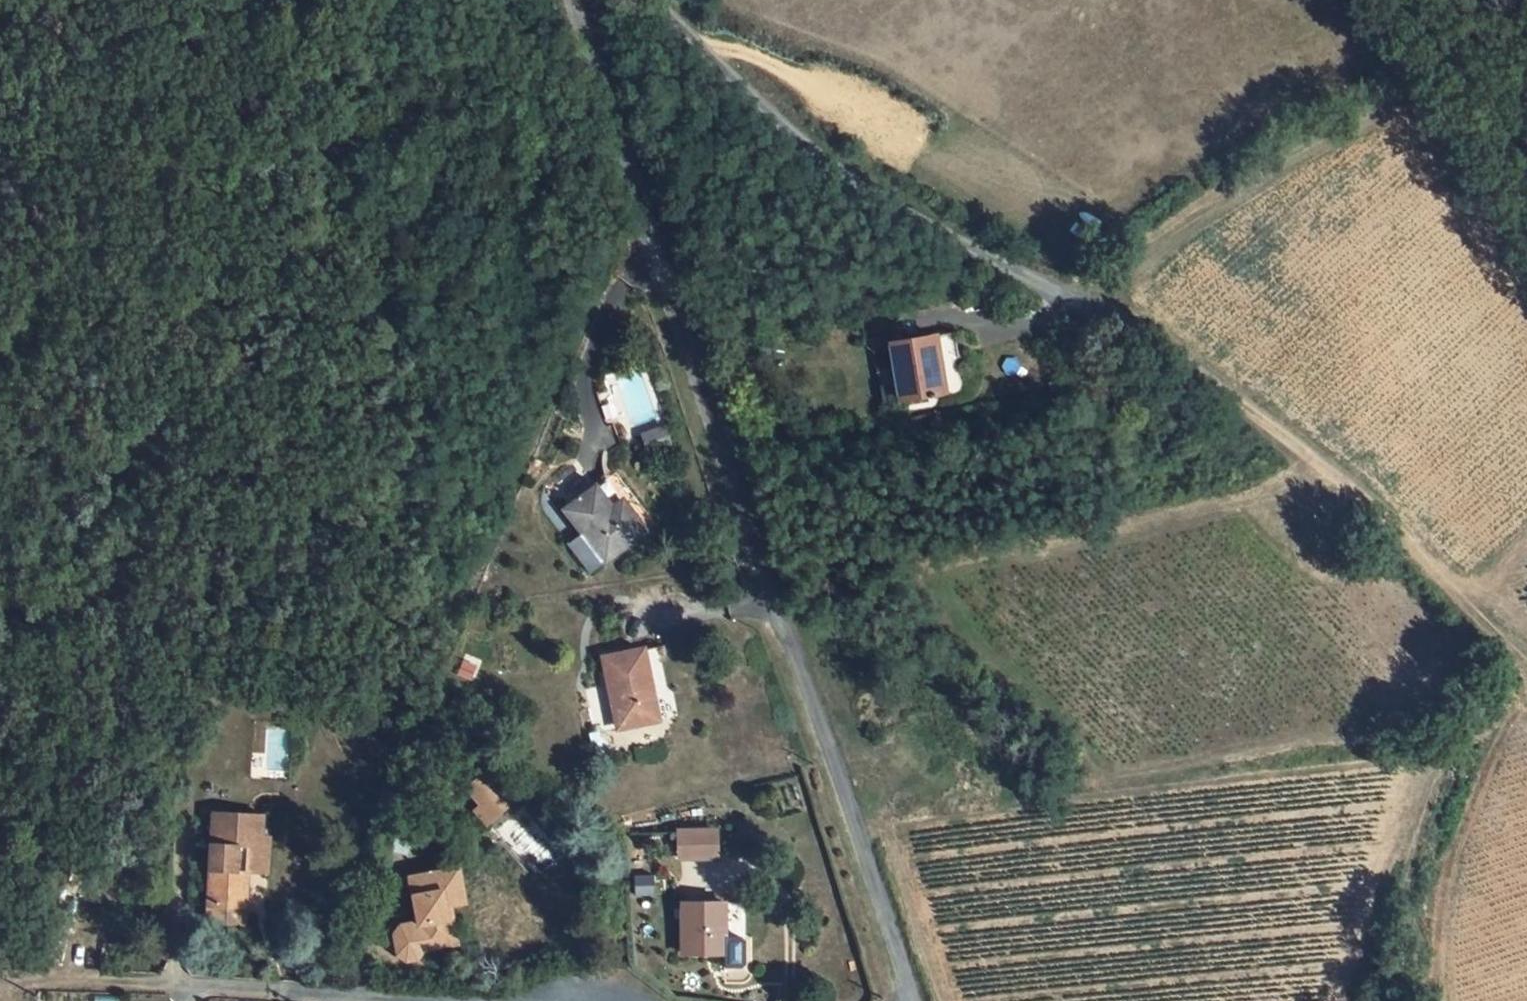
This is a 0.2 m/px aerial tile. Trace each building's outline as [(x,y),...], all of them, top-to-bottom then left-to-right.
[(897,396),(947,387),(936,345),(934,333),(884,345),(886,356),(897,396)] [(639,443),(662,434),(655,418),(634,426),(639,443)] [(597,560),(636,527),(596,476),(557,509),(597,560)] [(649,708),(631,643),(593,654),(611,718),(649,708)] [(461,788),(535,878),(562,856),(488,765),(461,788)] [(215,889),(215,873),(244,874),(245,816),(196,815),(195,820),(194,908),(228,909),(228,889),(215,889)] [(255,816),(245,816),(244,874),(253,874),(255,816)] [(676,859),(718,857),(717,829),(675,831),(676,859)] [(388,948),(391,948),(402,942),(404,945),(435,940),(429,903),(446,900),(440,866),(394,874),(399,919),(387,916),(381,918),(375,922),(372,928),(372,936),(375,942),(381,947),(388,948)] [(675,951),(737,952),(735,902),(674,899),(675,951)]
